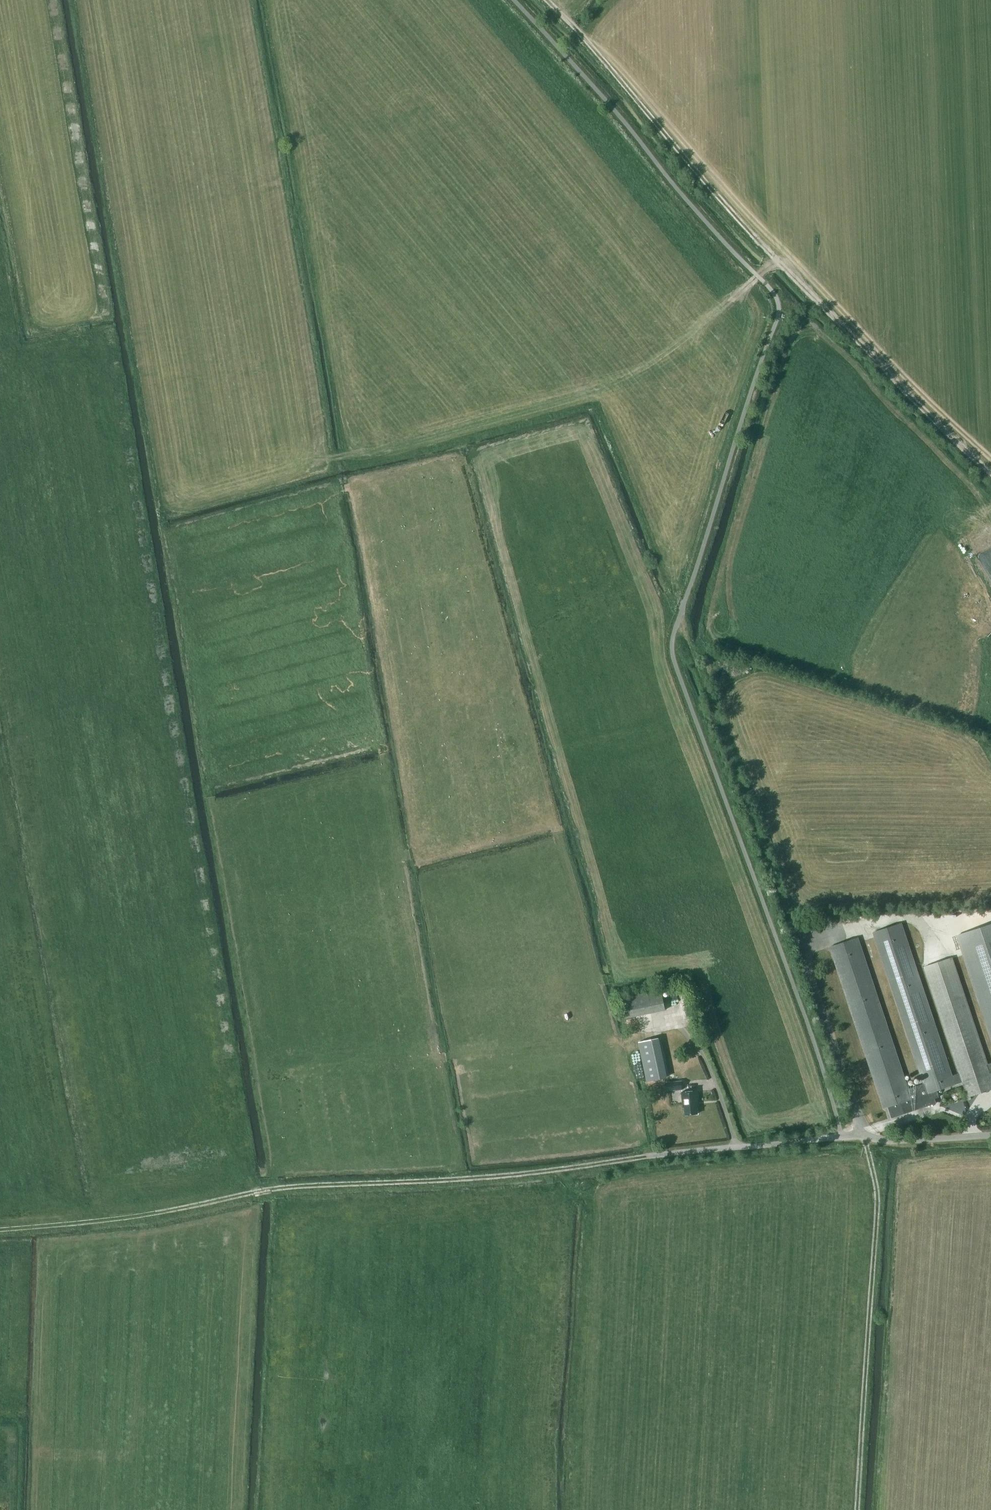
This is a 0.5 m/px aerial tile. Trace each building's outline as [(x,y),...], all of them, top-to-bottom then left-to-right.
[(988,1064),(952,958),(924,967),(959,1073),(952,1075),(901,923),(873,932),(924,1084),(908,1089),(858,938),(830,947),(884,1108),(888,1107),(891,1118),(936,1103),(935,1098),(939,1097),(936,1091),(962,1082),(968,1097),(990,1089),(990,1074),(990,1073),(988,1064)] [(956,936),(990,1039),(990,924),(956,936)] [(622,998),(626,1018),(665,1010),(661,990),(622,998)] [(639,1042),(647,1081),(667,1077),(658,1038),(639,1042)] [(682,1089),(682,1081),(666,1083),(666,1091),(682,1089)] [(685,1107),(686,1115),(697,1114),(697,1106),(698,1106),(697,1091),(682,1092),(683,1107),(685,1107)]
